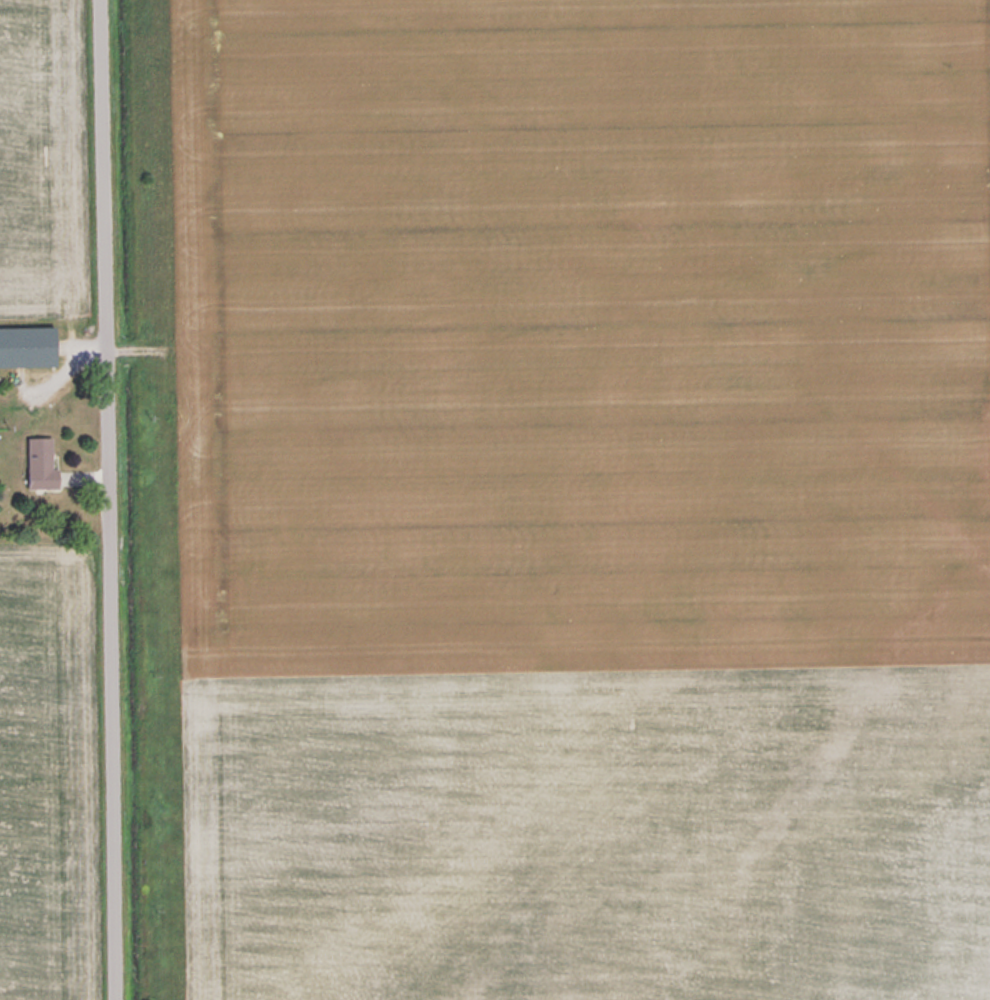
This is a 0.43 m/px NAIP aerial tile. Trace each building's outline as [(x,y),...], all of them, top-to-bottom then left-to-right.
[(61,365),(61,325),(0,325),(0,365),(61,365)] [(55,467),(55,436),(30,436),(30,487),(61,487),(61,467),(55,467)]
